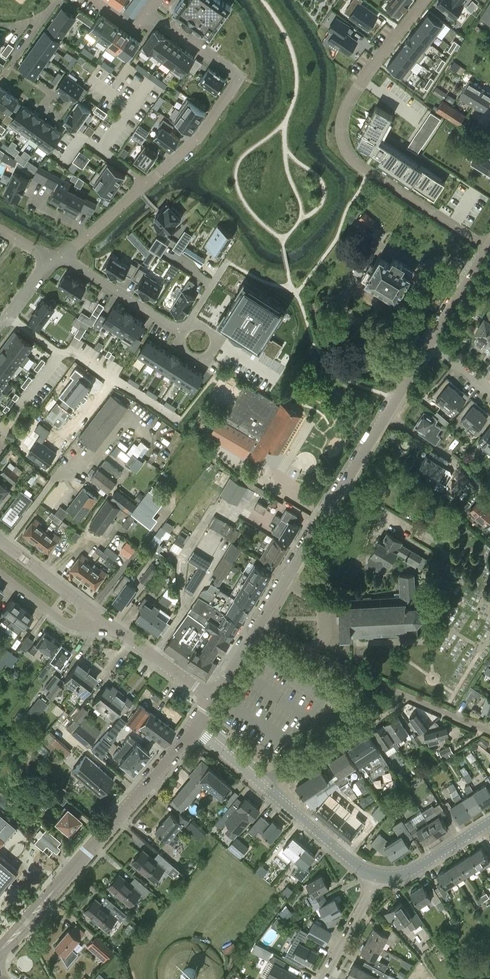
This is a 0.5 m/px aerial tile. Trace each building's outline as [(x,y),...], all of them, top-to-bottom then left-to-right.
[(147,0),(133,0),(124,12),(133,18),(147,0)] [(231,6),(222,0),(181,0),(174,10),(183,17),(194,25),(203,31),(204,30),(211,35),(231,6)] [(350,16),(361,24),(367,28),(368,29),(368,28),(370,26),(377,16),(360,4),(363,0),(352,0),(350,2),(350,3),(355,6),(356,7),(350,16)] [(386,7),(398,16),(403,10),(405,11),(408,6),(407,5),(411,0),(392,0),(391,1),(386,7)] [(437,5),(454,18),(463,6),(461,4),(464,0),(441,0),(437,5)] [(472,1),(467,8),(472,12),(477,5),(472,1)] [(488,4),(479,17),(489,24),(489,5),(488,4)] [(50,26),(62,35),(75,16),(63,8),(50,26)] [(428,13),(421,22),(437,35),(442,39),(451,28),(447,24),(441,20),(439,22),(428,13)] [(99,38),(110,21),(100,14),(88,31),(98,38),(99,38)] [(90,28),(93,23),(87,18),(83,23),(90,28)] [(349,36),(351,34),(349,33),(351,29),(336,18),(329,29),(330,30),(334,32),(329,40),(332,42),(331,44),(338,48),(339,47),(349,53),(357,41),(349,36)] [(97,40),(107,47),(120,28),(110,21),(99,38),(98,38),(97,40)] [(421,22),(414,31),(430,43),(437,35),(421,22)] [(130,35),(120,28),(107,47),(105,48),(116,56),(118,52),(130,35)] [(165,37),(166,36),(155,29),(140,49),(151,57),(154,53),(153,53),(165,37)] [(39,39),(54,49),(60,40),(46,30),(39,39)] [(411,35),(407,39),(424,52),(430,43),(414,31),(411,35)] [(118,52),(128,59),(140,43),(130,35),(118,52)] [(163,60),(174,44),(165,37),(153,53),(154,53),(163,59),(163,60)] [(39,39),(33,48),(48,58),(54,49),(39,39)] [(404,44),(401,48),(417,61),(419,62),(426,53),(424,52),(407,39),(404,43),(404,44)] [(454,41),(451,46),(454,48),(457,50),(460,45),(458,43),(454,41)] [(14,47),(9,43),(1,53),(7,57),(14,47)] [(161,61),(171,68),(171,69),(184,51),(174,44),(163,60),(163,59),(161,61)] [(41,67),(48,58),(33,48),(26,57),(41,67)] [(401,48),(394,56),(411,69),(414,65),(417,61),(401,48)] [(194,58),(184,51),(171,69),(171,68),(169,70),(180,78),(194,58)] [(80,55),(77,60),(82,64),(85,59),(80,55)] [(394,56),(387,65),(405,79),(413,70),(411,69),(394,56)] [(35,76),(41,67),(26,57),(20,66),(35,76)] [(196,59),(189,69),(194,73),(202,63),(196,59)] [(462,74),(465,69),(454,61),(450,68),(456,72),(457,70),(462,74)] [(200,80),(216,92),(225,80),(219,75),(215,72),(209,68),(200,80)] [(66,74),(56,89),(73,102),(77,96),(81,99),(84,96),(80,93),(84,87),(66,74)] [(489,104),(489,102),(489,93),(469,81),(464,89),(489,104)] [(19,99),(0,86),(0,105),(10,112),(19,99)] [(432,93),(442,100),(447,94),(436,86),(432,93)] [(459,97),(472,105),(484,112),(489,104),(464,89),(459,97)] [(187,99),(180,109),(199,123),(206,112),(187,99)] [(432,109),(459,125),(466,115),(443,100),(437,108),(434,106),(432,109)] [(64,121),(77,131),(91,111),(78,102),(64,121)] [(19,132),(33,112),(23,104),(9,124),(19,132)] [(97,106),(94,111),(104,118),(107,113),(97,106)] [(376,106),(356,143),(373,152),(373,151),(380,156),(377,161),(432,198),(445,182),(423,168),(380,139),(393,115),(376,106)] [(199,123),(180,109),(172,119),(191,133),(199,123)] [(33,112),(19,132),(29,139),(30,137),(43,119),(33,112)] [(40,144),(53,126),(43,119),(30,137),(39,143),(40,144)] [(170,148),(172,149),(180,138),(170,131),(174,126),(163,119),(160,124),(162,125),(154,136),(166,145),(165,146),(170,149),(170,148)] [(38,145),(48,153),(63,133),(53,126),(40,144),(39,143),(38,145)] [(477,137),(464,129),(460,136),(473,144),(477,137)] [(132,135),(142,143),(146,137),(136,130),(132,135)] [(135,160),(147,169),(151,163),(154,159),(158,153),(146,145),(135,160)] [(90,159),(80,151),(76,156),(86,164),(90,159)] [(17,161),(4,152),(1,159),(15,166),(17,161)] [(471,163),(489,176),(489,159),(478,152),(471,163)] [(28,160),(21,155),(18,153),(14,158),(24,166),(28,160)] [(86,164),(76,156),(73,161),(83,169),(86,164)] [(24,166),(35,173),(38,167),(28,160),(24,166)] [(106,162),(99,172),(118,186),(125,176),(106,162)] [(39,167),(33,177),(39,180),(44,170),(39,167)] [(118,186),(99,172),(97,171),(90,181),(111,196),(118,186)] [(15,172),(4,193),(18,200),(21,193),(22,193),(26,185),(25,185),(28,179),(15,172)] [(55,176),(50,186),(55,188),(50,197),(64,205),(72,191),(70,191),(73,186),(55,176)] [(79,176),(75,184),(81,188),(85,180),(79,176)] [(72,191),(64,205),(68,207),(65,212),(75,217),(80,208),(91,214),(96,205),(72,191)] [(159,219),(154,223),(164,234),(181,218),(169,205),(163,211),(162,210),(156,216),(159,219)] [(358,219),(369,228),(375,220),(365,211),(358,219)] [(351,213),(346,218),(351,222),(355,217),(351,213)] [(218,225),(205,245),(218,253),(221,255),(223,251),(233,235),(230,233),(229,232),(229,233),(218,225)] [(157,237),(149,249),(161,256),(168,245),(157,237)] [(135,244),(142,252),(147,247),(140,240),(135,244)] [(181,253),(184,248),(176,242),(173,248),(181,253)] [(186,246),(183,252),(193,259),(197,253),(186,246)] [(111,255),(102,268),(121,280),(126,274),(131,277),(138,267),(132,263),(129,267),(111,255)] [(396,299),(411,276),(402,270),(404,266),(405,265),(394,258),(391,263),(380,256),(370,274),(366,271),(362,277),(396,299)] [(172,280),(179,268),(172,263),(165,275),(172,280)] [(414,271),(404,266),(402,270),(411,276),(414,271)] [(140,268),(133,278),(138,282),(134,288),(153,300),(163,285),(145,273),(146,272),(140,268)] [(78,298),(85,286),(79,282),(72,278),(66,274),(59,285),(78,298)] [(176,299),(170,309),(183,317),(196,298),(188,293),(194,283),(189,279),(182,290),(177,286),(170,296),(176,299)] [(273,338),(272,340),(267,337),(268,336),(286,309),(245,282),(218,323),(232,332),(246,341),(259,350),(260,348),(264,351),(264,352),(274,359),(283,345),(273,338)] [(30,318),(41,326),(54,307),(44,299),(30,318)] [(99,302),(92,313),(98,316),(104,306),(99,302)] [(101,314),(94,325),(100,329),(102,325),(112,331),(125,312),(115,305),(106,318),(101,314)] [(475,342),(475,344),(475,346),(476,347),(477,348),(483,352),(484,350),(489,353),(489,352),(489,341),(489,311),(476,333),(479,334),(476,339),(475,341),(475,342)] [(125,312),(112,331),(121,337),(122,337),(134,318),(125,312)] [(121,337),(120,339),(130,345),(129,348),(135,351),(142,340),(136,337),(144,324),(134,318),(122,337),(121,337)] [(81,325),(74,335),(80,339),(87,328),(81,325)] [(33,345),(17,333),(16,333),(14,332),(11,336),(13,338),(10,342),(26,354),(33,345)] [(138,355),(148,361),(158,345),(148,339),(138,355)] [(10,342),(3,351),(20,363),(19,363),(23,366),(30,357),(26,354),(10,342)] [(157,367),(167,351),(158,345),(148,361),(157,367)] [(0,355),(0,362),(13,372),(19,363),(20,363),(3,351),(0,355)] [(166,372),(176,357),(167,351),(157,367),(166,372)] [(175,378),(185,363),(176,357),(166,372),(175,378)] [(13,372),(0,362),(0,375),(7,380),(13,372)] [(184,384),(194,369),(185,363),(175,378),(184,384)] [(73,377),(59,395),(63,399),(71,404),(74,407),(76,404),(78,405),(83,398),(84,400),(88,395),(87,394),(92,387),(91,387),(89,385),(92,380),(76,368),(70,375),(73,377)] [(194,369),(184,384),(194,390),(203,375),(194,369)] [(220,378),(225,381),(228,375),(223,372),(220,378)] [(2,390),(9,381),(7,380),(0,375),(0,389),(2,390)] [(443,404),(455,389),(451,385),(453,383),(447,378),(432,395),(443,404)] [(301,414),(282,403),(280,406),(275,403),(276,401),(258,390),(257,392),(245,385),(226,416),(224,419),(220,417),(209,435),(244,456),(248,449),(253,451),(251,455),(261,461),(269,447),(278,452),(301,414)] [(455,389),(443,404),(453,414),(468,396),(462,391),(460,394),(455,389)] [(111,395),(79,437),(95,450),(128,408),(111,395)] [(57,402),(48,414),(51,416),(49,418),(59,426),(66,418),(67,419),(71,413),(67,409),(71,404),(63,399),(60,404),(57,402)] [(468,426),(480,411),(475,407),(478,404),(471,399),(457,416),(468,426)] [(468,426),(478,435),(489,421),(489,414),(488,412),(485,415),(480,411),(468,426)] [(441,427),(436,423),(438,420),(432,415),(431,417),(424,413),(415,426),(420,429),(419,432),(435,443),(440,435),(437,433),(441,427)] [(37,441),(29,453),(46,466),(56,453),(41,443),(50,430),(40,423),(35,429),(41,434),(37,441)] [(489,449),(489,427),(478,441),(489,451),(489,449)] [(14,440),(17,434),(9,431),(6,438),(14,440)] [(215,446),(211,443),(206,450),(210,453),(215,446)] [(118,454),(122,449),(117,445),(111,452),(116,456),(118,454)] [(422,465),(419,470),(436,480),(436,479),(437,480),(446,485),(452,475),(450,470),(445,467),(444,467),(448,461),(431,451),(428,457),(426,456),(421,464),(422,465)] [(127,461),(125,463),(130,467),(136,459),(137,457),(133,454),(132,455),(131,456),(127,461)] [(105,459),(101,466),(100,465),(90,478),(107,491),(122,472),(105,459)] [(1,473),(6,477),(12,469),(7,465),(1,473)] [(19,475),(12,469),(6,477),(13,483),(19,475)] [(220,494),(237,504),(247,487),(230,477),(220,494)] [(475,487),(467,477),(460,483),(469,494),(475,487)] [(1,483),(0,484),(0,502),(10,490),(1,483)] [(67,508),(74,513),(90,492),(83,487),(67,508)] [(130,514),(136,505),(117,490),(110,499),(130,514)] [(149,491),(142,500),(131,513),(151,528),(156,520),(155,520),(156,520),(155,519),(155,518),(153,517),(153,516),(163,501),(149,491)] [(21,492),(2,517),(12,525),(31,499),(21,492)] [(97,498),(90,492),(74,513),(81,519),(97,498)] [(273,498),(270,504),(275,507),(278,501),(273,498)] [(120,508),(108,499),(90,524),(102,533),(120,508)] [(469,512),(485,527),(486,526),(487,526),(489,521),(489,509),(480,500),(469,512)] [(263,512),(267,507),(258,501),(254,507),(263,512)] [(60,506),(59,507),(54,514),(57,516),(62,520),(68,512),(60,506)] [(272,531),(279,536),(289,520),(292,522),(296,515),(286,509),(280,517),(275,514),(272,519),(277,522),(272,531)] [(135,518),(129,514),(122,525),(127,529),(135,518)] [(57,516),(54,519),(52,522),(64,531),(69,525),(62,520),(57,516)] [(24,534),(36,543),(47,528),(41,523),(35,518),(24,534)] [(240,529),(245,521),(240,518),(235,526),(240,529)] [(165,520),(147,544),(155,550),(168,532),(166,530),(171,524),(165,520)] [(299,526),(292,522),(289,520),(279,536),(289,542),(299,526)] [(220,533),(227,538),(234,526),(227,522),(220,533)] [(255,530),(245,524),(240,531),(250,537),(255,530)] [(234,542),(241,532),(234,527),(227,538),(234,542)] [(53,533),(47,528),(36,543),(48,552),(60,537),(53,533)] [(81,535),(76,531),(70,537),(75,541),(81,535)] [(180,531),(170,548),(177,553),(188,535),(180,531)] [(372,553),(368,560),(383,570),(388,563),(389,563),(396,550),(405,555),(403,559),(412,564),(415,566),(417,563),(421,555),(400,543),(402,541),(386,532),(381,541),(379,539),(371,552),(372,553)] [(260,558),(268,563),(270,559),(277,563),(287,546),(273,537),(269,543),(267,542),(264,547),(265,549),(260,558)] [(232,542),(224,555),(234,562),(242,548),(232,542)] [(121,550),(129,556),(134,549),(126,543),(121,550)] [(98,547),(94,544),(89,550),(94,553),(96,551),(98,547)] [(103,551),(101,555),(106,559),(108,556),(114,560),(119,555),(107,546),(103,551)] [(70,569),(83,578),(91,567),(85,562),(88,558),(82,554),(70,569)] [(213,583),(219,587),(234,562),(224,555),(213,573),(217,575),(213,583)] [(255,564),(248,575),(256,579),(257,577),(265,582),(271,573),(255,564)] [(150,566),(142,577),(140,580),(146,585),(156,570),(150,566)] [(192,595),(207,571),(198,566),(184,589),(192,595)] [(98,572),(91,567),(83,578),(95,587),(106,573),(100,568),(98,572)] [(348,599),(349,605),(339,605),(340,618),(341,632),(350,631),(350,635),(365,635),(365,636),(372,635),(372,634),(406,632),(406,634),(416,633),(415,623),(416,623),(421,617),(420,610),(415,605),(414,605),(413,574),(399,575),(400,596),(370,598),(370,596),(363,597),(363,598),(348,599)] [(113,591),(118,595),(113,602),(122,608),(126,602),(129,604),(136,593),(134,592),(136,589),(128,583),(130,579),(125,575),(113,591)] [(235,597),(250,606),(265,582),(257,577),(256,579),(248,575),(235,597)] [(219,587),(213,583),(212,582),(208,589),(202,590),(199,596),(241,622),(250,606),(235,597),(230,594),(219,587)] [(168,598),(176,604),(178,598),(178,592),(174,589),(168,598)] [(159,600),(164,604),(168,598),(163,594),(159,600)] [(209,618),(233,634),(233,633),(234,633),(241,622),(199,596),(192,607),(209,618)] [(138,618),(148,625),(157,613),(161,608),(146,597),(139,606),(143,610),(138,618)] [(4,630),(14,637),(21,626),(22,627),(32,614),(12,598),(2,611),(6,614),(0,622),(0,635),(4,630)] [(168,598),(164,604),(168,607),(172,601),(168,598)] [(175,633),(164,648),(176,656),(174,659),(192,671),(192,670),(206,680),(217,663),(212,660),(219,648),(223,651),(230,640),(229,639),(233,634),(209,618),(192,607),(188,612),(173,632),(175,633)] [(157,613),(148,625),(158,633),(159,632),(159,631),(166,621),(171,615),(161,608),(157,613)] [(166,621),(159,631),(163,634),(170,624),(166,621)] [(44,631),(35,645),(33,644),(28,651),(33,654),(38,648),(51,656),(59,645),(60,642),(54,638),(51,636),(44,631)] [(25,651),(33,641),(27,636),(20,647),(25,651)] [(12,652),(1,644),(0,645),(0,668),(1,668),(5,662),(11,667),(18,657),(12,652)] [(61,646),(59,645),(51,656),(45,664),(49,667),(52,662),(60,668),(71,652),(61,645),(61,646)] [(73,688),(89,667),(84,663),(82,666),(77,663),(64,681),(73,688)] [(95,672),(89,667),(73,688),(83,696),(96,678),(92,675),(95,672)] [(19,680),(22,675),(15,669),(11,674),(19,680)] [(44,687),(49,691),(56,682),(59,678),(54,674),(44,687)] [(52,700),(62,687),(56,682),(49,691),(46,695),(52,700)] [(101,711),(118,690),(112,685),(110,689),(106,686),(92,704),(101,711)] [(481,693),(470,686),(463,698),(469,701),(473,695),(478,698),(481,693)] [(118,690),(101,711),(111,718),(118,709),(122,713),(127,707),(130,703),(132,701),(127,697),(124,700),(121,697),(123,694),(118,690)] [(39,697),(26,714),(34,720),(47,704),(39,697)] [(74,719),(80,724),(84,718),(83,717),(88,710),(82,705),(79,709),(73,717),(74,719)] [(164,745),(174,731),(149,712),(139,705),(127,722),(137,729),(139,727),(164,745)] [(69,714),(73,717),(79,709),(75,706),(69,714)] [(420,732),(428,726),(417,712),(410,717),(411,720),(408,722),(415,731),(418,728),(420,732)] [(404,740),(402,737),(408,733),(397,716),(385,724),(396,741),(398,740),(400,743),(404,740)] [(87,747),(99,733),(100,731),(85,718),(84,718),(80,724),(72,733),(87,747)] [(74,719),(66,728),(72,733),(80,724),(74,719)] [(427,740),(438,738),(448,736),(445,725),(439,727),(439,724),(437,722),(436,721),(428,726),(420,732),(417,734),(423,742),(427,740)] [(394,741),(393,741),(383,726),(372,733),(383,748),(384,748),(389,755),(399,748),(394,741)] [(48,731),(43,737),(48,742),(46,745),(51,750),(53,748),(58,753),(53,759),(58,763),(63,757),(64,759),(72,750),(55,735),(49,730),(48,731)] [(102,737),(111,744),(116,738),(108,731),(102,737)] [(369,734),(349,748),(369,780),(390,766),(369,734)] [(411,738),(417,747),(422,743),(417,734),(411,738)] [(121,746),(140,762),(149,752),(130,736),(121,746)] [(482,736),(478,742),(485,748),(489,742),(482,736)] [(102,737),(91,749),(101,758),(107,751),(106,750),(111,744),(102,737)] [(472,751),(478,747),(475,742),(469,746),(472,751)] [(140,762),(121,746),(113,756),(131,772),(140,762)] [(439,751),(442,758),(453,752),(450,746),(439,751)] [(339,774),(333,778),(335,781),(348,795),(354,791),(350,784),(362,776),(346,750),(329,760),(339,774)] [(113,779),(85,755),(71,771),(99,795),(113,779)] [(181,811),(181,810),(200,787),(205,782),(200,778),(204,773),(203,772),(208,766),(201,760),(189,774),(191,776),(170,801),(181,811)] [(205,782),(200,787),(205,791),(209,786),(221,796),(231,784),(217,773),(219,771),(214,767),(212,769),(209,766),(208,766),(203,772),(204,773),(200,778),(205,782)] [(396,773),(404,786),(410,781),(402,769),(396,773)] [(353,799),(348,795),(335,781),(333,778),(327,782),(319,770),(296,785),(304,797),(307,795),(313,804),(314,804),(318,807),(316,809),(351,838),(365,822),(347,807),(353,799)] [(469,772),(463,776),(467,782),(473,779),(469,772)] [(450,793),(456,802),(451,806),(459,820),(471,813),(462,799),(463,798),(453,783),(448,786),(452,792),(450,793)] [(471,813),(482,806),(473,792),(474,791),(470,784),(464,788),(468,795),(463,798),(462,799),(471,813)] [(474,791),(473,792),(482,806),(489,801),(489,792),(485,784),(474,791)] [(58,791),(53,797),(62,804),(67,799),(58,791)] [(229,808),(230,806),(239,795),(235,791),(224,804),(229,808)] [(229,808),(215,824),(220,829),(226,822),(230,825),(225,832),(233,839),(238,833),(259,809),(245,797),(242,800),(237,806),(238,807),(235,810),(230,806),(229,808)] [(433,805),(421,812),(427,820),(436,835),(447,828),(441,818),(446,814),(441,806),(439,803),(434,806),(433,805)] [(62,814),(56,821),(68,832),(79,819),(67,808),(64,806),(59,811),(62,814)] [(170,812),(155,830),(172,844),(174,844),(179,839),(179,836),(174,832),(182,823),(185,825),(189,820),(179,812),(175,816),(170,812)] [(436,835),(427,820),(421,812),(405,822),(413,835),(419,832),(425,842),(436,835)] [(261,815),(248,830),(253,835),(258,830),(261,833),(262,832),(271,840),(281,828),(272,820),(270,823),(261,815)] [(6,838),(14,828),(0,816),(0,844),(6,838)] [(193,819),(186,827),(192,832),(199,825),(193,819)] [(409,847),(406,841),(413,837),(402,820),(393,825),(399,836),(389,842),(379,833),(371,842),(385,854),(389,851),(392,857),(409,847)] [(45,828),(34,842),(42,849),(46,844),(52,850),(53,849),(56,852),(60,847),(57,845),(60,841),(45,828)] [(228,847),(240,857),(249,847),(237,837),(228,847)] [(288,853),(294,858),(304,846),(293,837),(278,854),(283,858),(288,853)] [(18,853),(36,869),(46,858),(28,842),(18,853)] [(310,871),(305,867),(315,856),(304,846),(294,858),(290,863),(296,868),(292,872),(302,880),(310,871)] [(470,853),(478,866),(481,871),(489,865),(489,850),(486,853),(481,846),(470,853)] [(143,850),(132,862),(153,880),(163,869),(167,873),(174,866),(161,855),(156,861),(153,858),(143,850)] [(467,873),(478,866),(470,853),(459,860),(467,873)] [(18,870),(0,855),(0,890),(18,870)] [(456,880),(467,873),(459,860),(448,867),(456,880)] [(261,877),(267,870),(261,866),(255,872),(261,877)] [(445,897),(449,894),(445,887),(456,880),(448,867),(437,874),(441,882),(437,885),(445,897)] [(130,905),(140,893),(144,897),(150,890),(134,877),(129,883),(119,874),(108,886),(130,905)] [(322,874),(307,882),(313,893),(307,897),(310,903),(324,896),(321,890),(328,887),(322,874)] [(436,903),(441,899),(430,882),(424,885),(422,883),(411,891),(420,905),(431,898),(434,903),(436,903)] [(484,900),(481,895),(475,899),(478,904),(484,900)] [(314,920),(307,932),(310,934),(310,933),(325,941),(339,915),(337,912),(341,910),(334,897),(327,901),(324,896),(310,903),(314,910),(320,907),(326,918),(322,924),(314,920)] [(106,907),(95,898),(85,911),(106,929),(116,917),(121,921),(126,914),(111,901),(106,907)] [(445,907),(441,899),(436,903),(440,910),(445,907)] [(406,925),(408,924),(411,928),(422,921),(416,913),(411,916),(401,902),(386,912),(390,919),(392,917),(393,918),(394,917),(399,925),(404,921),(406,925)] [(287,922),(294,915),(287,908),(280,915),(287,922)] [(78,954),(72,948),(85,933),(76,925),(71,931),(69,930),(56,945),(62,950),(60,953),(68,965),(78,954)] [(381,947),(385,940),(393,945),(398,935),(392,930),(384,926),(381,932),(373,928),(367,940),(381,947)] [(304,944),(310,934),(307,932),(301,928),(293,943),(287,952),(284,958),(301,967),(304,962),(310,965),(317,952),(304,944)] [(104,961),(113,951),(96,937),(91,943),(102,953),(99,956),(104,961)] [(367,940),(360,951),(367,954),(368,955),(375,959),(378,952),(383,955),(386,950),(381,947),(367,940)] [(234,942),(223,948),(227,954),(237,948),(234,942)] [(252,950),(258,954),(263,946),(256,943),(252,950)] [(271,961),(268,962),(261,974),(271,978),(293,978),(296,974),(285,968),(288,962),(274,955),(271,961)] [(373,966),(384,972),(387,965),(377,959),(373,966)] [(384,972),(373,966),(365,961),(364,962),(365,962),(362,968),(361,968),(354,963),(347,975),(354,978),(376,978),(377,978),(378,978),(385,978),(388,974),(384,972)] [(195,969),(193,968),(191,967),(188,967),(186,967),(183,969),(182,971),(181,974),(181,977),(182,978),(196,978),(197,978),(198,975),(198,973),(197,971),(195,969)] [(400,970),(396,975),(402,978),(403,978),(406,974),(400,970)]
